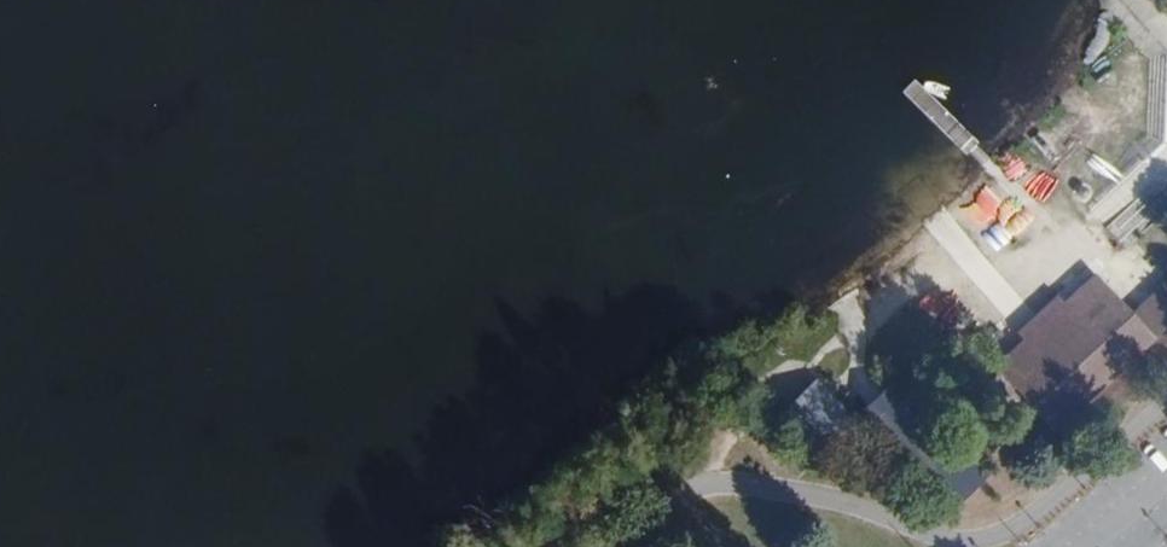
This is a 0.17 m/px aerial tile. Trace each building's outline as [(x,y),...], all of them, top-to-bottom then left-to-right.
[(1053,432),(1166,328),(1166,283),(1132,315),(1096,275),(995,367),(1053,432)] [(905,386),(899,379),(854,421),(946,513),(988,473),(905,386)] [(775,420),(814,461),(854,421),(816,381),(775,420)]
